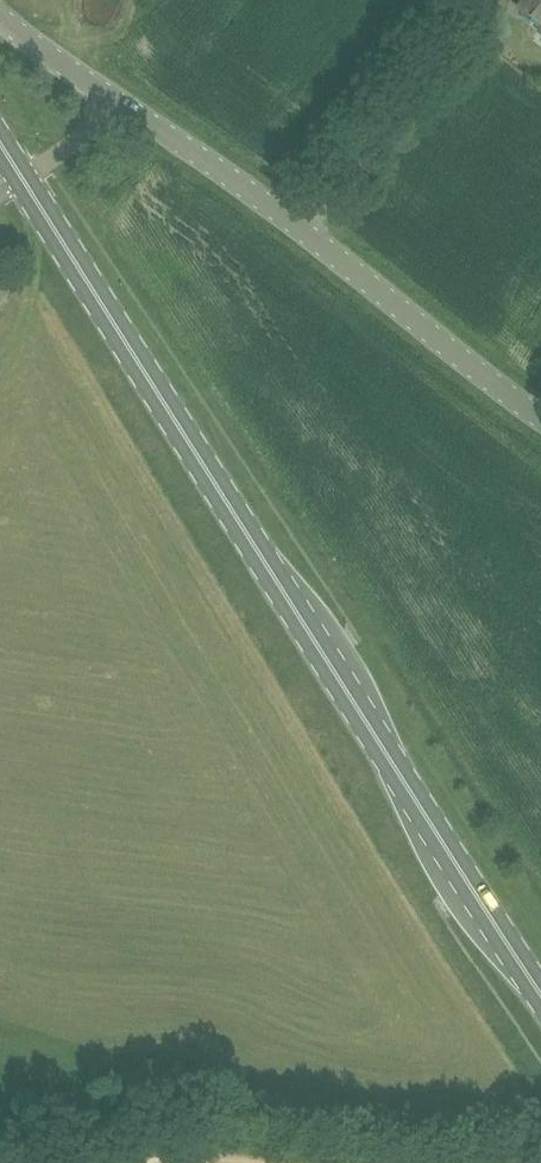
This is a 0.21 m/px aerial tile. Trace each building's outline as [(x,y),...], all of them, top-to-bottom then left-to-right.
[(514,6),(536,25),(538,22),(540,24),(540,0),(519,0),(514,6)]
